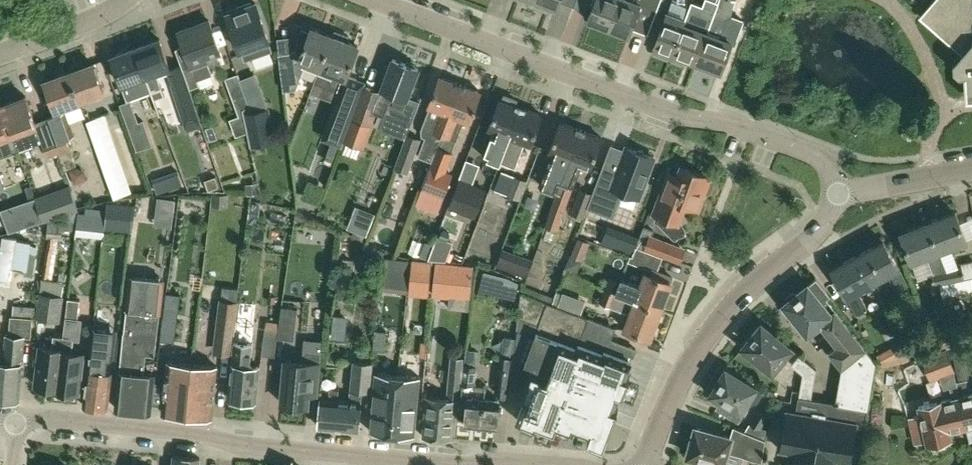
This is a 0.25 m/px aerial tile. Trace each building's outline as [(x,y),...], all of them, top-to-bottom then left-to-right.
[(539,0),(537,5),(552,10),(553,6),(557,7),(559,0),(538,0),(539,0)] [(588,19),(609,27),(620,0),(596,0),(588,19)] [(609,27),(630,35),(640,8),(656,14),(661,0),(620,0),(609,27)] [(697,61),(719,2),(720,0),(705,0),(702,9),(700,10),(696,20),(697,21),(695,27),(684,23),(673,52),(671,57),(685,63),(687,57),(697,61)] [(719,2),(697,61),(722,70),(733,41),(721,36),(728,18),(733,7),(730,6),(731,3),(724,0),(720,0),(719,2)] [(743,0),(742,0),(732,28),(746,34),(756,5),(743,0)] [(918,14),(960,50),(953,59),(953,67),(959,72),(965,72),(966,95),(971,95),(971,0),(930,0),(918,14)] [(242,50),(245,59),(272,49),(269,41),(269,40),(256,2),(252,4),(251,1),(236,6),(237,9),(227,13),(241,51),(242,50)] [(653,51),(671,57),(673,52),(684,23),(686,18),(668,11),(653,51)] [(212,72),(206,55),(220,50),(209,18),(178,29),(183,44),(176,46),(183,66),(190,86),(198,83),(197,78),(212,72)] [(318,71),(332,34),(312,26),(310,30),(302,27),(295,45),(297,49),(302,51),(300,55),(292,56),(292,55),(279,57),(283,84),(289,83),(288,75),(294,74),(294,66),(302,65),(318,71)] [(333,34),(332,34),(318,71),(310,90),(311,90),(315,79),(340,89),(345,76),(346,76),(358,44),(347,40),(349,35),(335,29),(333,34)] [(145,74),(151,89),(158,86),(162,85),(156,70),(167,66),(170,65),(169,64),(159,36),(135,45),(145,74)] [(145,74),(135,45),(111,54),(122,83),(145,74)] [(372,110),(382,114),(383,114),(385,107),(412,118),(419,100),(407,96),(418,67),(393,57),(389,65),(385,64),(379,78),(384,80),(372,110)] [(68,70),(79,100),(104,91),(93,61),(68,70)] [(167,66),(173,81),(184,113),(196,108),(185,76),(180,61),(169,64),(170,65),(167,66)] [(79,100),(68,70),(45,78),(56,109),(79,100)] [(241,109),(248,106),(238,79),(236,74),(225,77),(237,110),(241,109)] [(343,95),(328,133),(345,139),(355,111),(354,111),(365,82),(365,81),(347,74),(346,76),(345,76),(340,89),(343,95)] [(441,133),(443,134),(459,92),(462,83),(440,75),(429,104),(430,105),(422,127),(422,134),(426,135),(418,154),(432,159),(441,133)] [(482,91),(462,83),(459,92),(443,134),(457,139),(465,118),(471,120),(482,91)] [(26,94),(2,103),(13,132),(11,133),(17,148),(17,149),(34,143),(33,139),(41,136),(26,94)] [(501,160),(502,160),(523,106),(515,103),(517,98),(505,94),(504,98),(501,97),(489,127),(495,129),(485,156),(500,162),(501,160)] [(130,101),(119,105),(136,152),(153,146),(143,120),(138,122),(130,101)] [(17,148),(11,133),(13,132),(2,103),(0,104),(0,154),(17,148)] [(263,108),(242,113),(249,143),(276,137),(269,106),(263,108)] [(531,143),(531,142),(543,113),(523,106),(502,160),(516,166),(525,141),(531,143)] [(382,114),(378,125),(405,136),(412,118),(385,107),(383,114),(382,114)] [(355,111),(345,139),(363,145),(370,124),(364,122),(366,115),(355,111)] [(55,144),(73,138),(68,122),(64,113),(46,119),(55,144)] [(540,184),(558,191),(571,157),(581,129),(561,122),(549,151),(552,152),(540,184)] [(603,136),(582,128),(569,163),(564,178),(547,222),(558,226),(583,162),(592,165),(603,136)] [(395,165),(408,170),(421,137),(408,132),(395,165)] [(58,153),(55,144),(45,148),(48,156),(58,153)] [(454,151),(439,145),(424,186),(446,195),(454,173),(447,170),(454,151)] [(603,168),(589,207),(613,216),(622,191),(639,197),(655,157),(627,146),(625,150),(616,173),(603,168)] [(712,178),(706,176),(707,174),(682,164),(678,174),(669,170),(653,210),(679,220),(686,202),(700,207),(706,191),(711,190),(714,182),(712,178)] [(502,169),(494,188),(519,197),(526,178),(502,169)] [(156,191),(163,188),(159,177),(152,180),(156,191)] [(476,213),(485,188),(460,178),(450,204),(476,213)] [(69,186),(52,191),(60,214),(78,208),(69,186)] [(591,192),(579,188),(571,212),(583,217),(591,192)] [(156,224),(172,226),(176,199),(160,197),(156,224)] [(42,220),(36,200),(22,205),(29,225),(42,220)] [(109,203),(107,222),(132,225),(134,205),(109,203)] [(250,216),(258,217),(259,205),(251,204),(250,216)] [(366,235),(375,213),(357,205),(348,228),(366,235)] [(929,220),(939,248),(966,238),(956,210),(929,220)] [(87,229),(86,235),(103,237),(105,216),(79,214),(78,228),(87,229)] [(947,267),(939,248),(929,220),(901,231),(913,259),(928,253),(934,270),(931,270),(933,283),(949,280),(947,267)] [(62,222),(47,221),(46,244),(61,244),(62,222)] [(644,224),(637,244),(675,258),(681,243),(652,232),(654,227),(644,224)] [(609,226),(603,241),(633,253),(638,238),(609,226)] [(588,259),(598,242),(586,235),(576,252),(588,259)] [(883,238),(858,252),(872,279),(888,270),(898,289),(908,283),(883,238)] [(17,253),(17,241),(0,241),(0,253),(17,253)] [(384,253),(368,245),(363,253),(380,261),(384,253)] [(872,279),(858,252),(832,266),(856,311),(866,305),(857,287),(872,279)] [(519,260),(514,275),(525,279),(531,264),(519,260)] [(408,283),(432,286),(434,265),(410,263),(408,283)] [(449,265),(436,265),(434,265),(434,286),(450,287),(450,266),(449,265)] [(947,267),(949,280),(964,277),(962,265),(947,267)] [(635,298),(661,308),(673,276),(652,268),(650,271),(646,269),(640,283),(622,276),(621,277),(611,273),(605,286),(617,291),(635,298)] [(154,354),(161,279),(129,276),(124,331),(123,331),(116,407),(150,410),(153,374),(144,373),(146,353),(154,354)] [(830,349),(842,364),(866,345),(826,297),(831,293),(816,276),(796,292),(793,291),(785,297),(785,301),(784,301),(808,330),(820,321),(837,342),(830,349)] [(36,316),(60,319),(63,295),(61,295),(63,281),(40,278),(36,316)] [(502,294),(516,298),(519,283),(505,279),(502,294)] [(617,291),(605,286),(600,299),(612,304),(617,291)] [(525,396),(517,416),(536,424),(538,419),(555,425),(557,421),(573,427),(575,423),(591,430),(594,423),(604,427),(610,429),(616,414),(614,413),(617,405),(615,404),(621,389),(624,390),(630,374),(627,373),(633,357),(630,356),(632,351),(635,352),(637,347),(610,337),(614,327),(521,291),(517,328),(535,334),(524,364),(530,366),(520,394),(525,396)] [(183,294),(169,292),(163,337),(177,339),(183,294)] [(80,298),(68,296),(66,317),(78,318),(80,298)] [(661,308),(635,298),(624,326),(629,328),(628,331),(649,340),(661,308)] [(218,299),(214,331),(212,351),(231,353),(237,301),(218,299)] [(13,304),(12,314),(32,316),(33,306),(13,304)] [(280,304),(278,321),(276,336),(292,337),(296,306),(280,304)] [(32,316),(12,314),(10,314),(9,333),(6,333),(4,356),(0,355),(0,398),(19,399),(25,335),(31,336),(32,316)] [(274,354),(276,336),(278,321),(265,319),(260,352),(274,354)] [(773,369),(791,346),(762,321),(742,344),(773,369)] [(117,331),(92,328),(85,404),(108,406),(112,370),(105,369),(107,349),(115,350),(117,331)] [(385,350),(387,331),(377,330),(375,349),(385,350)] [(54,388),(57,389),(64,335),(54,334),(52,346),(40,344),(35,384),(54,386),(54,388)] [(73,336),(64,335),(57,389),(79,391),(84,351),(72,350),(73,336)] [(256,398),(259,364),(249,363),(250,341),(233,340),(228,396),(256,398)] [(900,342),(890,347),(898,362),(909,359),(900,342)] [(835,401),(811,397),(799,395),(796,410),(787,408),(780,448),(796,450),(794,464),(833,464),(835,457),(850,459),(857,424),(864,425),(876,359),(866,345),(842,364),(835,401)] [(946,348),(923,357),(931,380),(954,371),(946,348)] [(317,392),(320,351),(306,350),(302,353),(301,358),(285,357),(281,401),(287,401),(287,405),(289,408),(297,409),(300,406),(301,403),(307,403),(308,391),(317,392)] [(803,371),(799,395),(811,397),(817,366),(799,352),(791,362),(803,371)] [(452,437),(453,431),(456,397),(459,397),(463,364),(464,357),(451,356),(447,396),(427,394),(422,434),(452,437)] [(499,379),(511,380),(514,358),(502,356),(499,379)] [(368,390),(371,360),(352,358),(349,388),(368,390)] [(162,411),(187,413),(192,362),(166,360),(162,411)] [(217,364),(192,362),(187,413),(212,415),(217,364)] [(463,364),(459,397),(458,411),(466,412),(465,423),(497,425),(499,398),(485,397),(486,385),(473,384),(474,365),(463,364)] [(749,398),(757,386),(726,367),(711,392),(722,398),(720,402),(740,414),(750,399),(749,398)] [(370,430),(392,431),(397,372),(375,370),(370,430)] [(413,433),(413,431),(418,374),(397,372),(392,431),(413,433)] [(962,394),(964,391),(971,389),(971,377),(956,381),(956,383),(959,395),(957,395),(963,425),(971,423),(971,392),(962,394)] [(945,441),(948,436),(950,436),(949,428),(963,425),(957,395),(959,395),(956,383),(948,385),(950,397),(918,404),(927,441),(931,440),(935,443),(941,444),(945,441)] [(358,428),(361,394),(349,393),(349,399),(337,398),(338,392),(329,391),(329,397),(321,397),(318,425),(358,428)] [(760,429),(768,416),(758,409),(750,422),(760,429)] [(765,438),(748,431),(741,428),(738,437),(696,425),(687,453),(723,463),(728,449),(741,452),(741,454),(762,460),(765,438)] [(200,457),(173,455),(172,464),(199,464),(200,457)]
